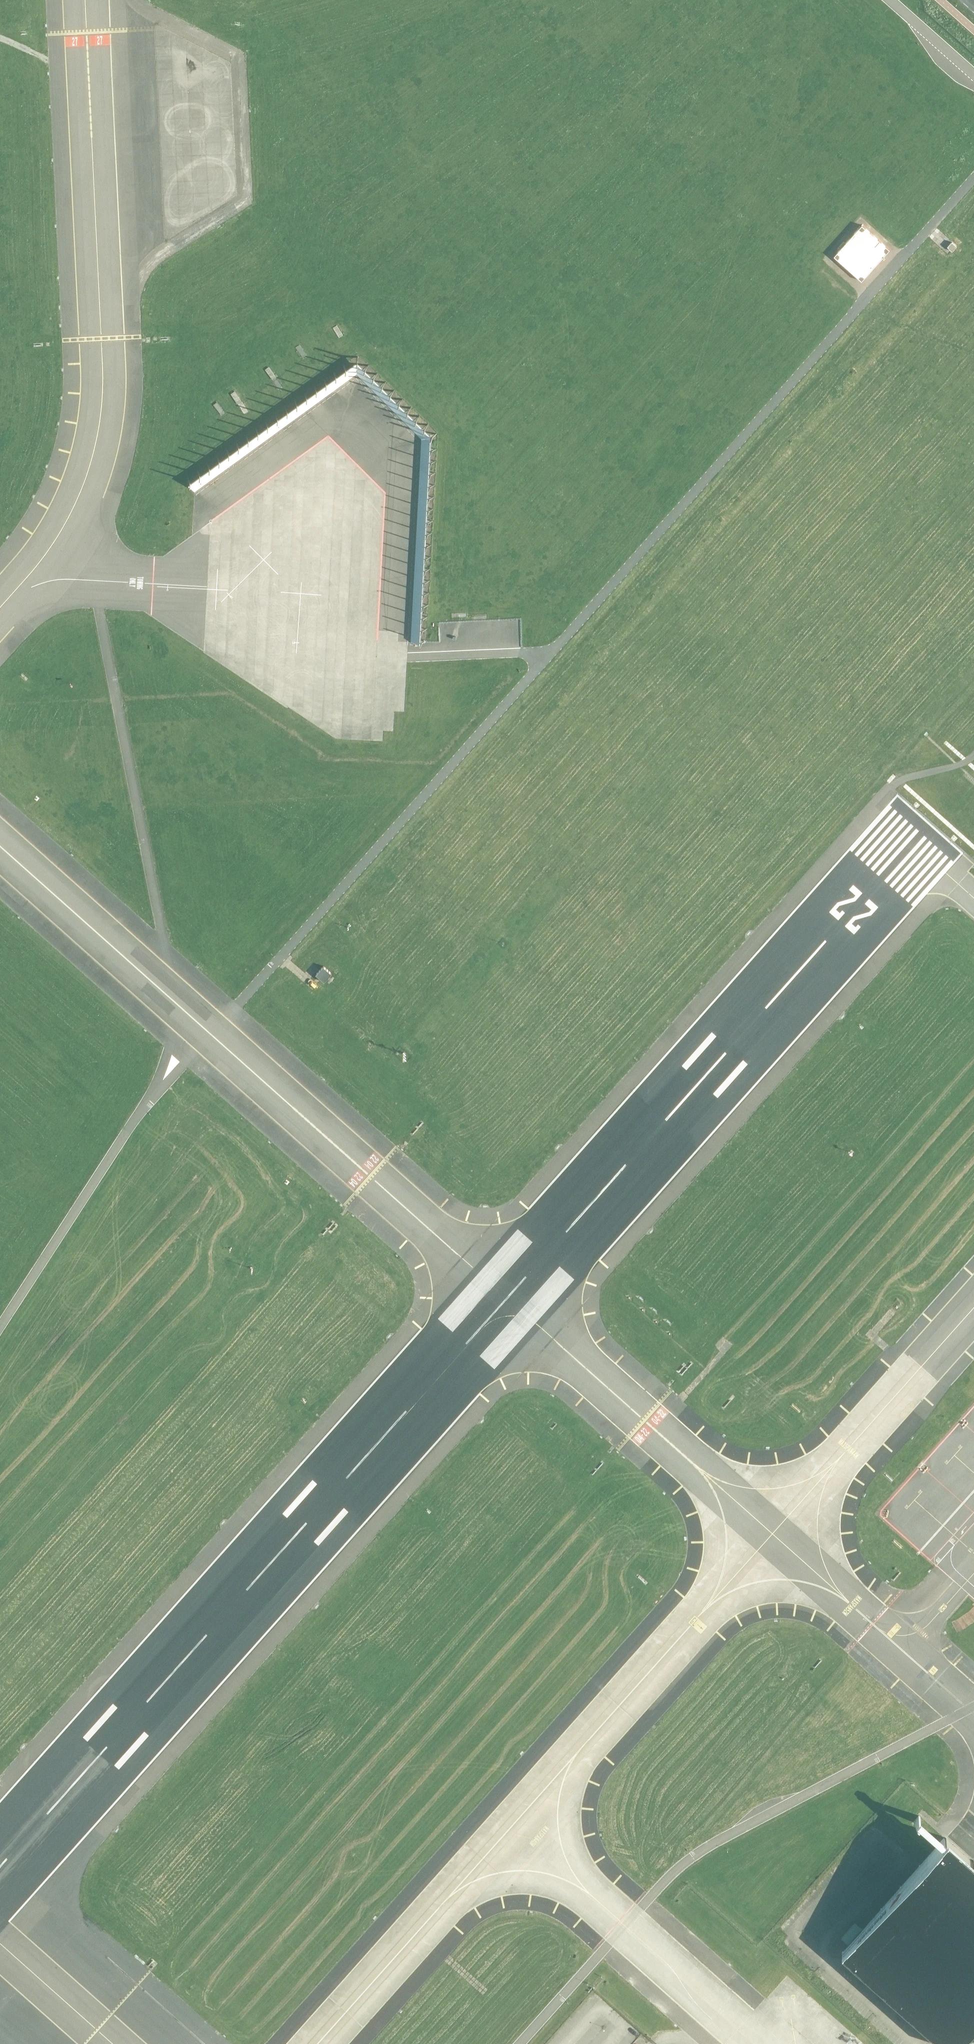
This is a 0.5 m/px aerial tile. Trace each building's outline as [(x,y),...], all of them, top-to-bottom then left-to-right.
[(889,250),(862,225),(834,256),(861,281),(889,250)] [(331,973),(318,962),(309,971),(323,983),(331,973)] [(950,1835),(948,1833),(947,1834),(943,1838),(920,1864),(893,1894),(873,1917),(842,1952),(852,1961),(850,1964),(857,1970),(859,1967),(889,1994),(903,2006),(945,2043),(957,2043),(973,2024),(973,1856),(950,1835)] [(862,1928),(855,1921),(840,1937),(848,1944),(862,1928)]
